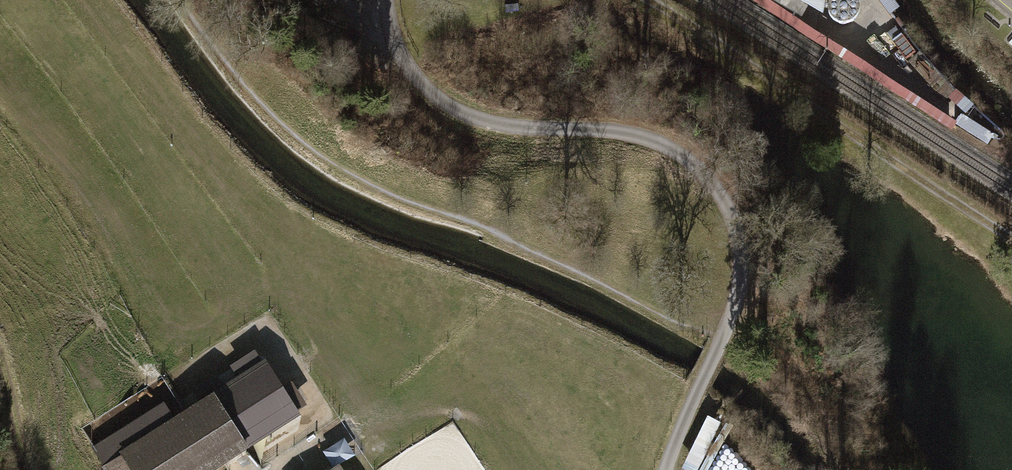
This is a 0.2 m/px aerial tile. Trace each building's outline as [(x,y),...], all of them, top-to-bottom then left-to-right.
[(819,11),(822,0),(800,0),(819,11)] [(827,20),(858,25),(862,0),(830,0),(827,20)] [(114,469),(218,469),(297,420),(259,361),(106,457),(114,469)]
